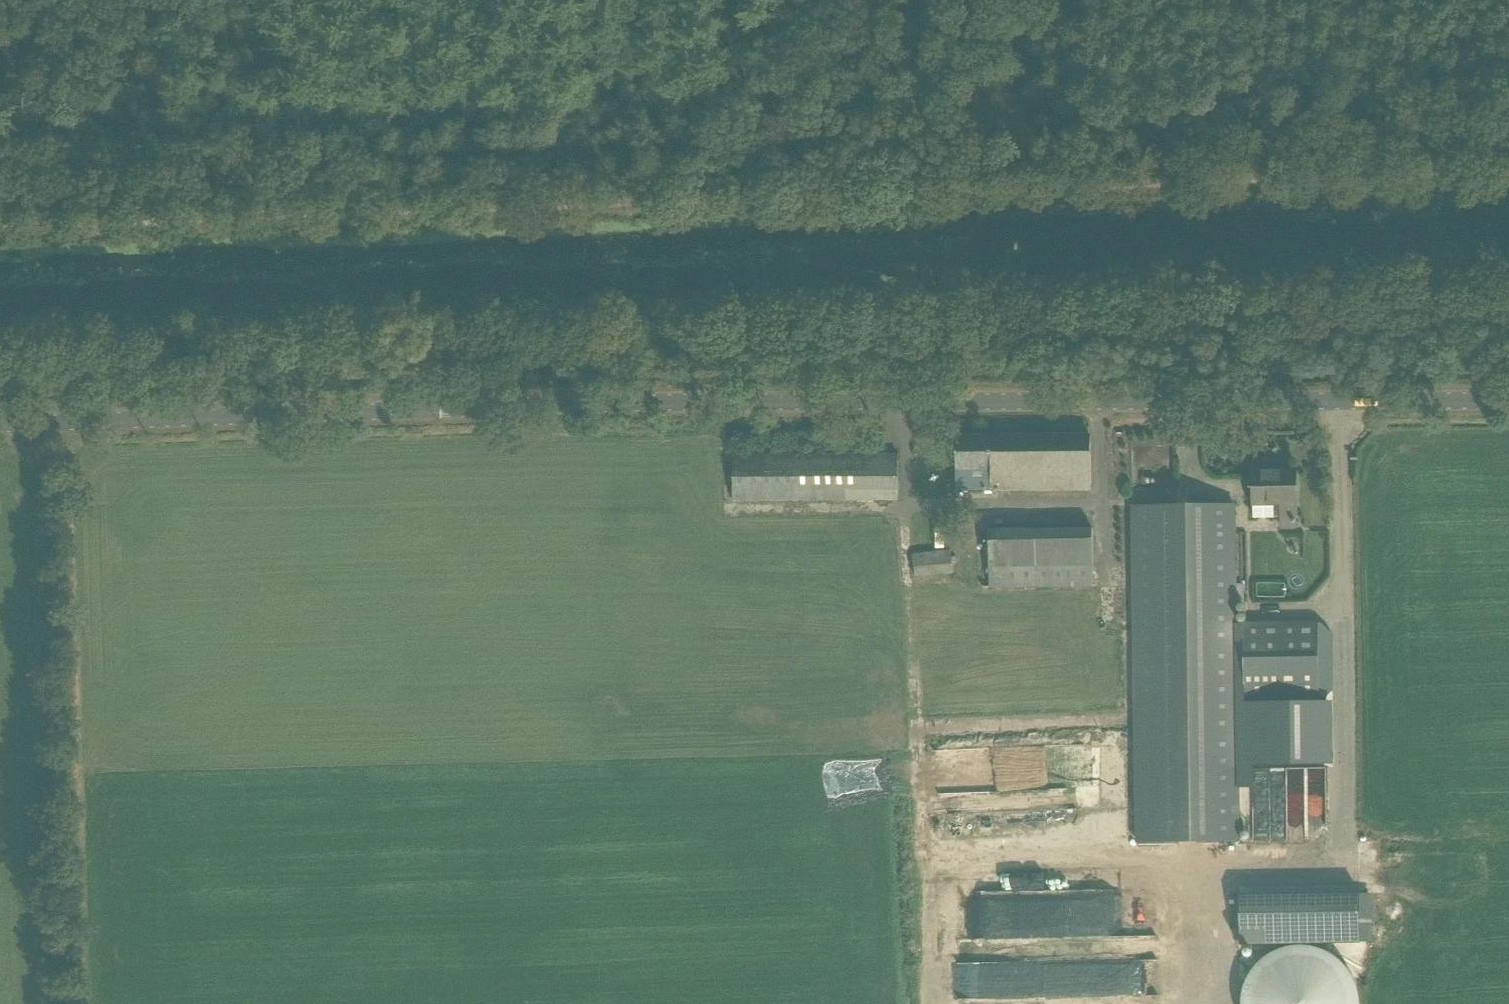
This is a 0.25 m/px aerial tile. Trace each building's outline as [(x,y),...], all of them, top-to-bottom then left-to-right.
[(1091,490),(1091,436),(956,437),(956,491),(1091,490)] [(734,476),(733,501),(898,500),(898,455),(734,456),(734,476)] [(1296,470),(1253,471),(1254,504),(1254,518),(1281,518),(1281,528),(1297,527),(1296,470)] [(1237,700),(1234,505),(1133,507),(1137,843),(1239,842),(1238,765),(1237,700)] [(1092,528),(989,530),(989,571),(990,589),(1029,589),(1093,588),(1092,528)] [(1243,624),(1236,624),(1237,700),(1238,765),(1253,764),(1317,763),(1316,701),(1319,701),(1319,697),(1317,623),(1317,621),(1243,622),(1243,624)] [(1357,942),(1357,894),(1317,894),(1317,942),(1357,942)] [(1287,947),(1278,950),(1269,954),(1261,959),(1254,966),(1248,974),(1244,982),(1240,992),(1239,1001),(1239,1003),(1359,1003),(1358,996),(1356,987),(1352,978),(1347,970),(1341,963),(1333,956),(1325,952),(1316,948),(1306,946),(1296,946),(1287,947)] [(1143,963),(1142,987),(1190,990),(1191,966),(1143,963)] [(1016,968),(1001,968),(1001,996),(1071,996),(1071,968),(1016,968)]
